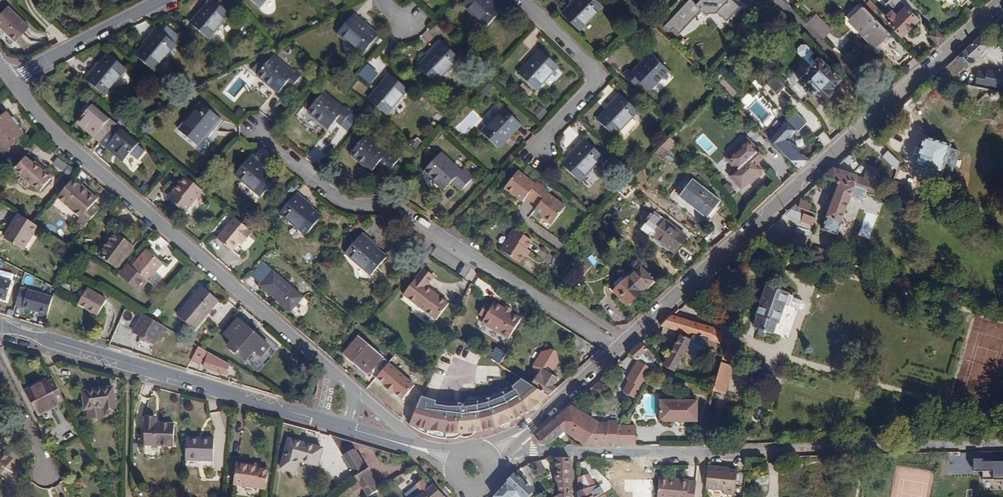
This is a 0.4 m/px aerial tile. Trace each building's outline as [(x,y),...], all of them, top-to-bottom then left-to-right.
[(230,14),(214,0),(211,0),(191,23),(209,39),(230,14)] [(404,8),(409,12),(417,3),(414,0),(411,0),(404,8)] [(487,27),(504,9),(494,0),(467,0),(463,4),(487,27)] [(572,3),(563,12),(579,29),(604,4),(599,0),(574,0),(572,3)] [(693,0),(688,0),(664,24),(669,29),(674,24),(680,30),(701,8),(707,14),(709,12),(716,12),(728,22),(741,6),(734,0),(699,0),(696,3),(693,0)] [(863,6),(869,12),(874,7),(869,0),(868,0),(863,5),(863,6)] [(889,2),(899,10),(906,2),(903,0),(890,0),(889,2)] [(417,3),(409,12),(413,16),(422,7),(417,3)] [(8,5),(0,14),(0,28),(16,42),(30,25),(8,5)] [(888,22),(901,36),(918,19),(905,5),(896,14),(891,10),(885,17),(889,21),(888,22)] [(898,64),(909,53),(880,23),(869,12),(863,6),(849,20),(876,48),(879,44),(898,64)] [(422,7),(413,16),(418,20),(426,11),(422,7)] [(869,12),(880,23),(883,20),(879,15),(880,13),(874,7),(869,12)] [(422,24),(431,15),(426,11),(418,20),(422,24)] [(363,54),(379,36),(353,14),(338,32),(363,54)] [(807,22),(823,39),(832,30),(815,14),(807,22)] [(427,29),(436,20),(431,15),(422,24),(427,29)] [(59,20),(64,26),(69,22),(64,16),(59,20)] [(148,41),(144,45),(136,55),(155,71),(177,45),(157,28),(147,39),(148,41)] [(929,35),(937,44),(944,38),(935,29),(929,35)] [(990,44),(982,35),(944,68),(953,77),(964,67),(966,69),(976,61),(975,59),(979,55),(983,51),(990,44)] [(431,53),(428,56),(419,65),(436,82),(459,57),(441,39),(430,51),(431,53)] [(559,65),(542,49),(519,72),(536,89),(559,65)] [(624,73),(633,83),(638,78),(641,81),(649,89),(669,69),(651,51),(632,71),(629,68),(624,73)] [(97,67),(95,66),(84,78),(105,95),(127,69),(108,53),(100,63),(97,67)] [(289,81),(294,85),(303,74),(297,69),(294,73),(273,55),(257,75),(278,93),(286,85),(289,81)] [(790,90),(803,103),(811,95),(812,95),(816,91),(824,99),(830,92),(829,90),(841,78),(819,57),(807,69),(808,71),(790,90)] [(258,61),(252,70),(257,73),(264,64),(258,61)] [(360,73),(370,82),(381,71),(370,61),(360,73)] [(1002,94),(1002,74),(988,70),(987,74),(978,72),(975,87),(989,90),(1002,94)] [(369,97),(387,113),(408,88),(390,72),(369,97)] [(638,78),(633,83),(637,86),(641,81),(638,78)] [(291,89),(294,85),(289,81),(286,85),(291,89)] [(340,115),(345,120),(354,109),(348,104),(345,107),(324,90),(308,109),(330,128),(337,119),(340,115)] [(610,105),(606,109),(597,119),(615,135),(639,111),(619,92),(608,104),(610,105)] [(196,145),(205,135),(209,129),(212,131),(222,119),(202,102),(179,130),(196,145)] [(772,142),(799,168),(808,160),(801,154),(787,139),(796,130),(787,121),(780,129),(755,106),(753,108),(747,102),(739,110),(772,142)] [(99,142),(115,124),(92,105),(79,121),(96,135),(94,137),(99,142)] [(542,119),(547,111),(539,105),(534,113),(542,119)] [(481,131),(499,147),(522,123),(504,107),(481,131)] [(473,111),(458,126),(466,133),(481,118),(473,111)] [(13,117),(11,119),(7,113),(0,118),(0,138),(7,147),(23,134),(18,128),(20,125),(13,117)] [(342,123),(345,120),(340,115),(337,119),(342,123)] [(96,135),(79,121),(77,123),(94,137),(96,135)] [(138,144),(115,124),(99,142),(105,147),(107,145),(125,159),(138,144)] [(382,158),(392,166),(400,156),(390,148),(388,150),(366,132),(350,151),(373,169),(379,161),(382,158)] [(710,155),(718,148),(703,133),(695,140),(710,155)] [(575,151),(571,155),(563,164),(579,180),(603,155),(584,137),(573,149),(575,151)] [(670,137),(662,145),(672,153),(679,144),(670,137)] [(942,175),(943,172),(950,148),(950,145),(923,137),(920,149),(916,148),(914,154),(918,155),(914,166),(942,175)] [(756,163),(765,155),(759,147),(757,149),(748,139),(727,159),(736,169),(729,175),(741,188),(754,176),(758,176),(760,174),(761,170),(762,169),(756,163)] [(123,161),(125,159),(107,145),(105,147),(123,161)] [(662,145),(655,153),(663,159),(666,155),(674,161),(677,158),(672,153),(662,145)] [(521,161),(530,150),(524,146),(516,157),(517,157),(521,161)] [(950,148),(943,172),(947,173),(954,149),(950,148)] [(526,164),(534,154),(530,150),(521,161),(526,164)] [(445,189),(452,181),(455,177),(465,186),(475,176),(465,166),(462,170),(442,151),(425,170),(445,189)] [(853,151),(843,160),(847,165),(857,156),(853,151)] [(261,163),(263,161),(252,152),(235,173),(261,195),(277,177),(267,168),(261,163)] [(531,168),(539,158),(534,154),(526,164),(531,168)] [(389,170),(392,166),(382,158),(379,161),(389,170)] [(536,172),(544,162),(539,158),(531,168),(536,172)] [(15,170),(21,175),(18,179),(26,186),(29,182),(41,192),(52,178),(33,163),(32,164),(25,159),(15,170)] [(536,172),(541,176),(549,166),(544,162),(536,172)] [(687,165),(711,184),(714,181),(690,162),(687,165)] [(834,168),(824,177),(839,181),(854,186),(859,187),(865,189),(867,184),(863,183),(864,179),(857,176),(857,175),(834,168)] [(532,201),(544,185),(538,181),(536,183),(519,169),(504,188),(513,195),(515,194),(524,201),(528,197),(532,201)] [(199,185),(185,174),(177,183),(179,185),(176,189),(169,197),(185,210),(203,188),(199,185)] [(76,176),(61,193),(84,214),(79,219),(86,225),(103,205),(97,200),(101,195),(88,185),(87,186),(76,176)] [(455,177),(452,181),(461,190),(465,186),(455,177)] [(707,218),(721,201),(693,178),(679,195),(707,218)] [(854,186),(839,181),(826,217),(840,222),(850,196),(854,186)] [(890,196),(891,197),(907,202),(912,187),(892,181),(888,196),(890,196)] [(537,205),(534,209),(542,216),(552,224),(566,206),(548,192),(550,190),(544,185),(532,201),(537,205)] [(854,186),(850,196),(855,198),(859,187),(854,186)] [(322,215),(312,206),(306,201),(308,199),(298,190),(280,211),(306,234),(322,215)] [(888,203),(890,196),(888,196),(873,192),(871,198),(888,203)] [(34,223),(19,214),(5,238),(23,249),(38,226),(34,223)] [(254,230),(235,215),(217,236),(232,249),(239,240),(242,237),(246,240),(254,230)] [(653,235),(675,253),(688,237),(666,219),(653,235)] [(770,225),(758,236),(794,246),(796,241),(793,241),(794,237),(776,231),(770,225)] [(524,254),(529,248),(528,247),(533,240),(514,227),(508,235),(509,237),(501,249),(520,261),(524,254)] [(371,242),(373,240),(363,231),(346,251),(372,273),(387,256),(377,247),(371,242)] [(116,233),(99,255),(118,269),(135,247),(116,233)] [(819,254),(821,254),(822,249),(803,243),(801,248),(810,251),(819,254)] [(162,264),(146,251),(132,268),(128,265),(120,275),(140,291),(162,264)] [(816,262),(819,254),(810,251),(808,259),(816,262)] [(262,260),(253,272),(263,281),(261,283),(291,309),(303,294),(274,269),(273,270),(262,260)] [(424,266),(404,293),(437,318),(450,301),(428,284),(435,274),(424,266)] [(640,266),(626,279),(616,288),(614,290),(620,296),(617,299),(624,307),(654,280),(640,266)] [(65,272),(61,279),(65,281),(70,275),(65,272)] [(616,288),(626,279),(621,274),(612,284),(616,288)] [(0,277),(0,299),(6,301),(12,281),(0,277)] [(64,282),(61,287),(70,291),(72,286),(64,282)] [(56,292),(22,283),(16,306),(49,315),(56,292)] [(790,305),(793,297),(793,295),(766,285),(755,315),(757,315),(754,326),(759,327),(757,334),(764,336),(766,330),(773,333),(776,322),(778,323),(785,305),(789,307),(790,305)] [(218,301),(201,287),(178,315),(195,329),(203,320),(201,318),(205,314),(207,315),(218,301)] [(88,289),(79,304),(99,315),(108,300),(88,289)] [(803,301),(793,297),(790,305),(800,309),(803,308),(805,304),(803,301)] [(520,317),(509,311),(504,307),(494,301),(491,306),(484,317),(481,321),(508,337),(520,317)] [(478,313),(484,317),(491,306),(485,302),(478,313)] [(672,314),(660,324),(682,331),(717,342),(726,344),(721,361),(727,363),(734,338),(722,334),(723,331),(714,329),(714,327),(672,314)] [(141,337),(147,340),(155,345),(165,327),(143,315),(133,332),(141,337)] [(224,335),(232,341),(228,346),(246,361),(254,351),(261,357),(270,346),(238,319),(224,335)] [(717,342),(682,331),(663,365),(674,370),(686,349),(699,357),(704,348),(717,348),(717,342)] [(581,351),(587,340),(575,333),(569,343),(581,351)] [(368,374),(383,356),(359,334),(343,352),(368,374)] [(641,341),(628,353),(638,359),(652,368),(654,369),(656,365),(652,363),(649,360),(653,356),(641,341)] [(532,384),(549,395),(558,387),(555,385),(559,377),(552,374),(559,362),(556,351),(553,349),(543,352),(534,366),(536,377),(532,384)] [(207,352),(199,350),(194,360),(201,364),(207,352)] [(226,375),(229,364),(209,351),(204,368),(226,375)] [(652,368),(638,359),(627,378),(630,379),(623,391),(635,398),(652,368)] [(389,361),(377,375),(385,382),(384,384),(393,392),(394,390),(403,397),(415,383),(389,361)] [(715,380),(728,384),(734,365),(727,363),(721,361),(715,380)] [(662,368),(659,372),(668,377),(670,372),(662,367),(662,368)] [(514,385),(530,409),(532,408),(542,401),(549,395),(532,384),(523,378),(514,385)] [(65,400),(54,379),(48,382),(47,380),(25,390),(39,416),(60,406),(58,403),(65,400)] [(715,380),(713,389),(725,393),(728,384),(715,380)] [(516,417),(530,409),(514,385),(502,391),(516,417)] [(105,417),(117,416),(113,388),(83,391),(85,410),(87,410),(104,408),(105,417)] [(488,397),(497,425),(502,423),(511,419),(516,417),(502,391),(488,397)] [(435,400),(422,396),(411,423),(415,427),(420,429),(424,430),(428,431),(435,400)] [(477,430),(484,429),(478,400),(477,397),(471,398),(469,401),(464,402),(460,431),(466,431),(470,431),(477,430)] [(478,400),(484,429),(497,425),(488,397),(478,400)] [(659,419),(697,419),(697,398),(659,397),(659,419)] [(448,432),(451,403),(436,400),(435,400),(429,429),(448,432)] [(460,436),(460,431),(464,402),(451,403),(448,432),(448,435),(449,436),(452,437),(454,437),(459,436),(460,436)] [(554,419),(564,430),(566,432),(585,444),(612,444),(619,424),(607,424),(608,422),(598,422),(597,424),(568,406),(554,419)] [(104,408),(87,410),(88,420),(105,418),(105,417),(104,408)] [(145,418),(144,445),(174,447),(175,424),(156,424),(156,418),(145,418)] [(559,435),(564,430),(554,419),(536,435),(541,443),(549,444),(559,435)] [(619,424),(612,444),(626,444),(634,424),(620,424),(619,424)] [(420,429),(415,427),(420,430),(428,435),(435,437),(454,437),(452,437),(449,436),(448,435),(448,432),(429,429),(428,431),(424,430),(420,429)] [(350,442),(330,436),(356,477),(368,496),(379,489),(372,477),(373,475),(365,462),(363,463),(350,442)] [(214,438),(204,438),(204,441),(186,441),(186,460),(214,461),(214,438)] [(323,449),(289,439),(281,469),(296,473),(299,460),(318,466),(323,449)] [(12,458),(0,449),(0,474),(12,458)] [(570,459),(556,458),(557,482),(559,482),(561,494),(558,496),(571,496),(570,459)] [(1002,479),(1002,460),(981,461),(981,458),(971,459),(971,471),(980,471),(980,479),(1002,479)] [(547,473),(540,461),(529,463),(545,483),(549,479),(546,475),(547,473)] [(257,465),(254,464),(237,462),(234,485),(266,489),(269,470),(257,469),(257,465)] [(724,468),(708,465),(706,489),(724,492),(723,495),(735,496),(738,471),(723,470),(724,468)] [(517,473),(515,475),(524,483),(526,481),(517,473)] [(578,477),(579,491),(588,489),(595,486),(589,474),(578,477)] [(495,496),(527,496),(533,491),(524,483),(515,475),(495,496)] [(696,482),(688,482),(688,480),(660,478),(658,496),(695,496),(696,482)] [(433,484),(428,488),(422,481),(410,490),(412,494),(414,496),(445,496),(433,484)] [(598,485),(595,486),(588,489),(590,496),(606,496),(598,485)] [(588,489),(579,491),(579,496),(590,496),(588,489)]
